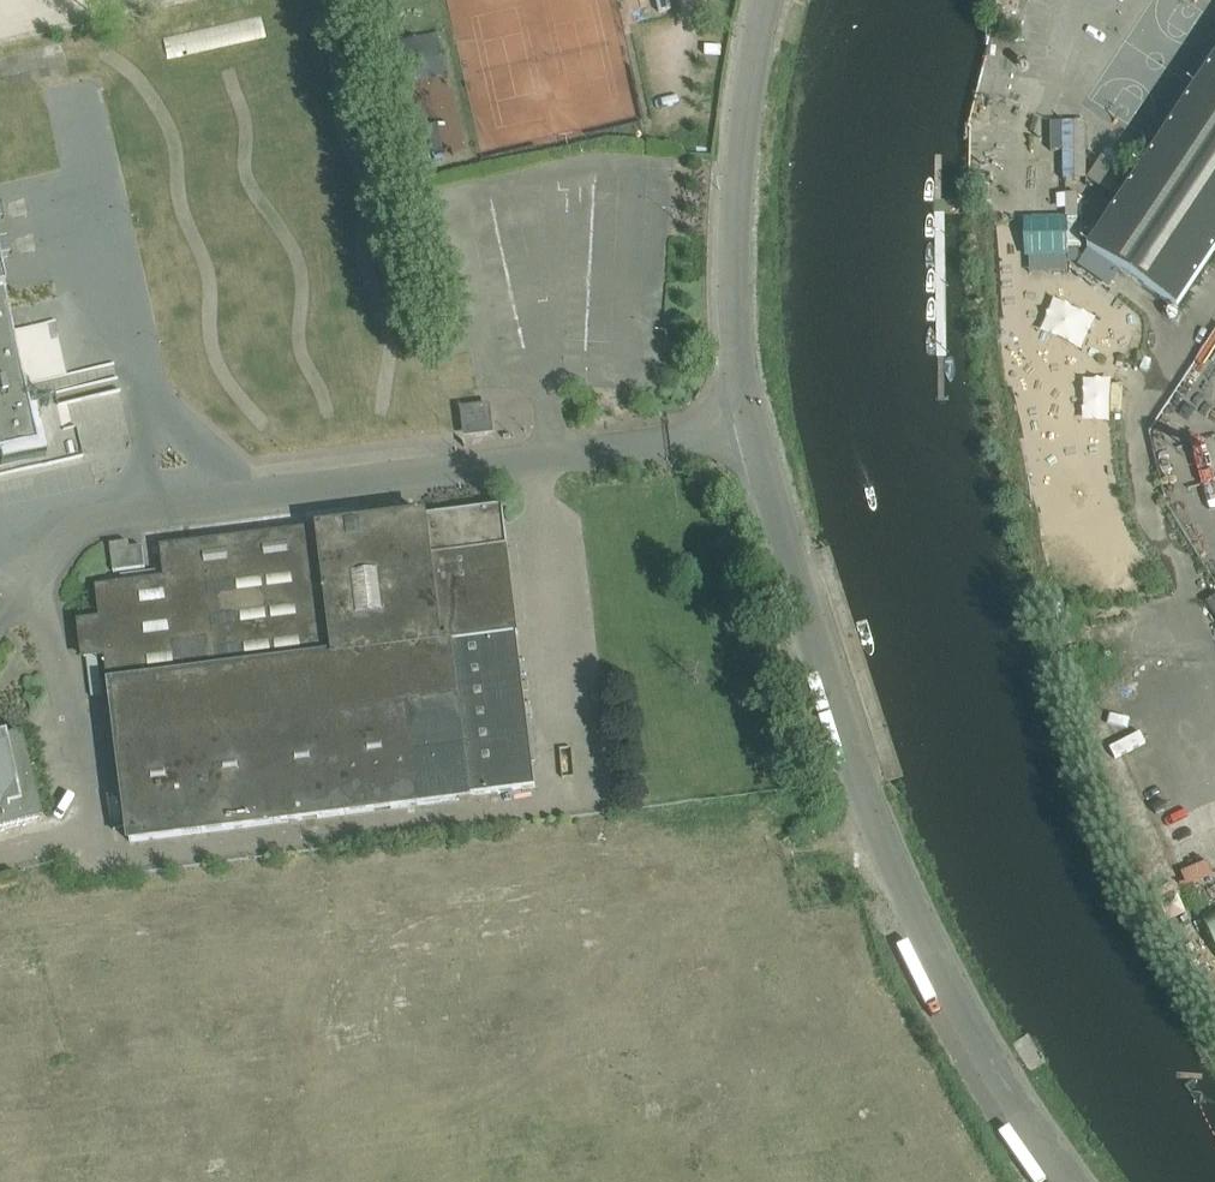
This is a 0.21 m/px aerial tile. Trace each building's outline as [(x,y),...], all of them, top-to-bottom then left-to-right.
[(1214,253),(1214,60),(1087,251),(1177,311),(1214,253)] [(1027,223),(1028,252),(1066,251),(1065,222),(1027,223)] [(2,466),(47,456),(37,409),(28,411),(0,288),(0,458),(2,466)] [(1176,321),(1177,319),(1178,317),(1178,315),(1178,313),(1176,311),(1175,310),(1172,309),(1170,309),(1168,310),(1167,311),(1166,313),(1165,315),(1166,317),(1167,319),(1168,321),(1170,322),(1172,322),(1174,322),(1176,321)] [(493,435),(490,404),(482,405),(460,408),(462,427),(463,438),(493,435)] [(103,619),(77,622),(82,660),(107,657),(130,842),(468,799),(468,796),(535,787),(515,634),(518,634),(502,507),(402,519),(371,523),(164,550),(167,581),(99,589),(103,619)] [(145,568),(142,547),(130,549),(129,542),(110,545),(114,573),(145,568)] [(40,820),(19,735),(0,740),(0,830),(40,820)] [(1201,917),(1214,948),(1214,910),(1201,917)]
